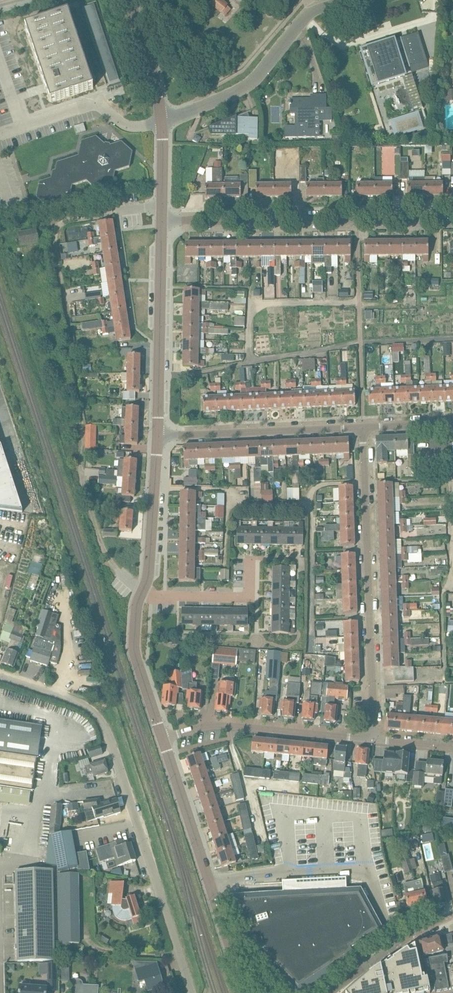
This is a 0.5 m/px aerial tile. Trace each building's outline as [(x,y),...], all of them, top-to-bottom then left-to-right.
[(210,3),(224,17),(232,8),(223,0),(213,0),(210,3)] [(94,5),(85,8),(110,83),(119,80),(94,5)] [(68,13),(25,27),(50,102),(93,88),(68,13)] [(394,41),(368,49),(379,84),(405,76),(395,46),(403,43),(409,67),(427,62),(418,33),(401,38),(402,40),(394,43),(394,41)] [(412,74),(404,77),(414,110),(422,108),(412,74)] [(444,91),(444,102),(452,102),(452,91),(444,91)] [(326,112),(326,106),(325,96),(311,96),(311,100),(291,100),(291,103),(290,103),(290,106),(291,106),(291,114),(297,114),(297,122),(296,122),(296,128),(286,128),(286,138),(306,137),(306,132),(315,132),(315,112),(326,112)] [(424,129),(419,112),(390,121),(395,138),(424,129)] [(258,140),(258,128),(258,118),(250,118),(248,113),(209,129),(213,138),(236,138),(236,136),(249,136),(249,140),(258,140)] [(332,136),(332,144),(340,144),(340,136),(332,136)] [(105,145),(96,137),(82,141),(78,156),(87,181),(98,191),(112,187),(115,172),(130,167),(133,152),(121,142),(110,146),(105,145)] [(73,186),(87,181),(78,156),(57,163),(54,178),(40,182),(36,197),(48,208),(70,201),(73,186)] [(443,156),(442,156),(442,162),(443,162),(443,176),(451,175),(451,163),(450,163),(450,156),(443,156)] [(401,163),(400,163),(400,180),(409,180),(409,184),(407,184),(407,196),(425,196),(425,178),(413,178),(413,177),(409,177),(409,163),(408,163),(401,163)] [(274,180),(274,170),(273,170),(273,167),(263,168),(263,180),(274,180)] [(206,185),(205,185),(206,198),(223,198),(223,185),(223,169),(212,169),(212,185),(206,185)] [(291,185),(284,185),(284,179),(285,179),(285,170),(274,170),(274,180),(274,185),(274,197),(292,197),(291,185)] [(317,184),(306,184),(307,197),(324,197),(324,170),(324,179),(316,179),(317,184)] [(342,184),(332,184),(332,170),(324,170),(324,197),(342,197),(342,184)] [(240,185),(223,185),(223,198),(241,198),(241,185),(248,185),(248,175),(240,175),(240,185)] [(392,184),(383,184),(383,178),(375,178),(375,184),(375,196),(393,196),(392,184)] [(443,183),(435,183),(435,178),(425,178),(425,196),(443,196),(443,183)] [(357,197),(375,196),(375,184),(357,184),(357,197)] [(256,197),(274,197),(274,185),(256,185),(256,197)] [(115,237),(115,236),(113,222),(99,224),(101,239),(115,237)] [(38,242),(37,236),(37,231),(19,234),(21,245),(38,242)] [(117,251),(115,237),(101,239),(103,253),(117,251)] [(377,257),(390,257),(390,241),(377,242),(377,257)] [(390,257),(403,257),(403,241),(390,241),(390,257)] [(403,257),(415,256),(415,241),(403,241),(403,257)] [(428,262),(428,251),(428,241),(415,241),(415,256),(423,256),(423,262),(428,262)] [(62,254),(77,252),(76,242),(60,244),(62,254)] [(262,257),(274,257),(274,242),(262,243),(262,257)] [(281,257),(287,257),(287,242),(274,242),(274,257),(274,262),(275,276),(281,276),(281,257)] [(287,257),(300,257),(300,242),(287,242),(287,257)] [(300,257),(312,257),(312,242),(300,242),(300,257)] [(313,264),(325,264),(325,242),(312,242),(312,257),(313,264)] [(331,257),(338,257),(338,242),(325,242),(325,264),(325,282),(333,281),(333,267),(332,267),(331,257)] [(351,263),(351,242),(338,242),(338,257),(346,257),(346,263),(351,263)] [(370,257),(377,257),(377,242),(364,242),(365,263),(370,263),(370,257)] [(191,258),(198,258),(198,243),(185,243),(186,264),(191,264),(191,258)] [(211,269),(211,263),(211,258),(211,243),(198,243),(198,258),(206,258),(206,269),(211,269)] [(211,258),(224,258),(224,243),(211,243),(211,258)] [(237,268),(237,263),(237,258),(237,243),(224,243),(224,258),(230,258),(231,268),(232,268),(232,275),(237,275),(237,268)] [(242,258),(249,258),(249,243),(237,243),(237,258),(242,258)] [(249,258),(262,257),(262,243),(249,243),(249,258)] [(120,266),(117,251),(103,253),(106,268),(120,266)] [(108,283),(122,281),(120,266),(106,268),(108,283)] [(110,297),(124,295),(122,281),(108,283),(110,297)] [(313,282),(313,293),(322,293),(322,282),(313,282)] [(338,289),(338,298),(348,298),(348,289),(338,289)] [(205,296),(205,290),(184,290),(184,303),(199,303),(199,296),(205,296)] [(101,292),(85,295),(86,301),(98,299),(104,298),(103,292),(102,292),(101,292)] [(246,304),(246,299),(244,299),(244,293),(236,292),(235,299),(234,299),(234,304),(246,304)] [(126,310),(124,295),(110,297),(112,312),(126,310)] [(228,304),(199,303),(184,303),(184,316),(199,316),(210,316),(210,311),(228,311),(228,304)] [(129,325),(126,310),(112,312),(114,322),(107,323),(107,321),(102,322),(102,321),(81,324),(82,331),(94,330),(102,329),(108,328),(114,327),(129,325)] [(199,324),(199,316),(184,316),(184,328),(215,329),(215,325),(212,324),(199,324)] [(245,318),(244,318),(235,318),(235,327),(245,327),(245,318)] [(131,340),(129,325),(114,327),(117,342),(131,340)] [(215,329),(184,328),(184,341),(198,341),(198,334),(209,334),(209,335),(217,335),(217,329),(215,329)] [(198,349),(198,341),(184,341),(183,354),(198,354),(208,354),(208,350),(198,349)] [(443,343),(443,354),(452,354),(452,343),(443,343)] [(198,362),(198,354),(183,354),(183,367),(204,367),(204,362),(198,362)] [(140,356),(130,356),(127,356),(127,374),(140,374),(140,356)] [(431,382),(431,374),(430,359),(430,357),(420,357),(421,361),(424,361),(425,375),(426,375),(426,382),(425,382),(425,388),(419,388),(420,403),(432,402),(432,388),(431,382)] [(314,369),(314,358),(301,359),(301,370),(314,369)] [(419,388),(413,388),(412,382),(411,381),(410,362),(405,362),(405,364),(406,375),(405,375),(406,376),(407,404),(420,403),(419,388)] [(251,380),(250,367),(247,367),(247,368),(240,368),(240,383),(241,390),(246,389),(245,384),(248,383),(248,381),(251,380)] [(140,374),(127,374),(121,374),(121,382),(127,382),(127,392),(140,392),(140,374)] [(211,391),(216,391),(215,375),(204,375),(204,385),(210,385),(211,391)] [(394,404),(407,404),(406,376),(401,376),(401,383),(400,383),(400,389),(394,389),(394,404)] [(267,410),(266,395),(266,389),(266,381),(261,382),(261,387),(253,388),(254,395),(254,410),(267,410)] [(432,402),(445,402),(444,387),(432,388),(432,402)] [(452,401),(452,387),(444,387),(445,402),(452,401)] [(382,405),(394,404),(394,389),(381,390),(382,405)] [(369,405),(382,405),(381,390),(368,390),(369,405)] [(342,406),(343,406),(355,406),(355,391),(342,392),(342,406)] [(317,407),(330,407),(329,392),(317,393),(317,407)] [(330,407),(342,406),(342,392),(329,392),(330,407)] [(305,408),(304,393),(291,394),(292,409),(305,408)] [(305,408),(317,407),(317,393),(304,393),(305,408)] [(267,410),(279,409),(279,394),(266,395),(267,410)] [(279,409),(292,409),(291,394),(279,394),(279,409)] [(242,411),(254,410),(254,395),(241,396),(242,411)] [(216,412),(229,411),(228,396),(216,397),(216,412)] [(241,396),(228,396),(229,411),(242,411),(241,396)] [(204,412),(216,412),(216,397),(203,398),(204,412)] [(139,408),(126,408),(122,408),(122,420),(115,420),(114,426),(120,426),(126,426),(138,427),(139,408)] [(84,448),(95,448),(96,425),(85,425),(84,448)] [(138,445),(138,427),(126,426),(125,436),(120,436),(120,444),(138,445)] [(395,464),(395,458),(394,437),(376,438),(376,452),(377,452),(377,464),(395,464)] [(414,456),(414,453),(414,442),(408,443),(408,437),(394,437),(395,458),(408,458),(408,456),(414,456)] [(344,454),(344,460),(350,460),(349,439),(336,440),(336,455),(344,454)] [(311,456),(324,455),(323,440),(310,441),(311,456)] [(324,455),(336,455),(336,440),(323,440),(324,455)] [(300,485),(299,467),(299,461),(298,456),(298,441),(285,442),(286,457),(293,457),(293,472),(292,472),(293,486),(300,485)] [(298,456),(311,456),(310,441),(298,441),(298,456)] [(274,472),(274,471),(274,468),(273,461),(273,457),(272,442),(260,443),(260,458),(261,467),(269,466),(269,473),(274,472)] [(273,457),(286,457),(285,442),(272,442),(273,457)] [(261,483),(261,467),(260,458),(260,443),(247,444),(248,458),(255,458),(255,469),(254,469),(254,483),(261,483)] [(234,444),(222,445),(222,460),(235,459),(234,444)] [(235,459),(248,458),(247,444),(234,444),(235,459)] [(197,461),(210,460),(209,445),(196,446),(197,461)] [(215,460),(222,460),(222,445),(209,445),(210,460),(210,465),(210,471),(215,471),(215,460)] [(197,466),(197,461),(196,446),(184,446),(184,467),(190,467),(197,466)] [(22,512),(1,447),(0,447),(0,510),(22,512)] [(137,461),(124,460),(118,460),(117,478),(136,479),(137,461)] [(117,478),(99,477),(99,484),(122,485),(121,495),(118,495),(117,502),(130,503),(130,502),(130,497),(134,497),(136,479),(117,478)] [(272,502),(272,491),(269,491),(268,483),(262,483),(262,491),(261,491),(262,502),(272,502)] [(393,498),(393,484),(378,484),(378,499),(393,498)] [(339,496),(333,497),(333,502),(353,502),(353,487),(339,488),(339,496)] [(286,488),(287,500),(299,500),(299,488),(286,488)] [(202,493),(181,492),(181,505),(196,505),(196,498),(202,498),(202,493)] [(394,513),(394,512),(393,498),(378,499),(379,513),(394,513)] [(333,503),(323,504),(323,510),(340,509),(340,517),(354,516),(353,502),(333,502),(333,503)] [(196,505),(181,505),(180,518),(211,518),(217,518),(217,512),(206,512),(206,513),(196,513),(196,505)] [(133,512),(123,512),(120,511),(120,516),(112,515),(111,522),(120,522),(119,531),(132,532),(133,512)] [(394,527),(394,526),(394,513),(379,513),(379,527),(394,527)] [(354,531),(354,516),(340,517),(340,525),(325,526),(325,529),(322,529),(322,528),(316,529),(316,532),(334,531),(340,531),(354,531)] [(211,518),(180,518),(180,531),(203,531),(211,531),(211,518)] [(241,528),(241,522),(236,522),(236,529),(238,529),(238,544),(248,545),(248,544),(251,544),(251,528),(241,528)] [(257,522),(254,522),(252,522),(252,528),(251,528),(251,544),(254,544),(254,545),(264,545),(264,544),(267,544),(267,528),(257,528),(257,522)] [(273,522),(270,522),(268,522),(268,528),(267,528),(267,544),(270,544),(270,545),(280,545),(280,544),(283,544),(284,529),(273,528),(273,522)] [(289,522),(287,522),(284,522),(284,529),(283,544),(286,544),(286,545),(296,545),(302,545),(303,546),(303,529),(289,529),(289,522)] [(395,541),(394,527),(379,527),(380,541),(395,541)] [(203,531),(180,531),(180,543),(195,544),(210,544),(210,538),(206,538),(206,539),(203,539),(203,531)] [(316,532),(316,533),(322,533),(322,543),(334,542),(334,531),(316,532)] [(355,546),(354,531),(340,531),(341,546),(355,546)] [(395,555),(395,544),(402,544),(402,540),(395,541),(380,541),(380,555),(395,555)] [(195,544),(180,543),(180,556),(195,556),(195,544)] [(355,555),(341,555),(342,570),(356,570),(355,555)] [(381,569),(396,569),(395,555),(380,555),(381,569)] [(195,556),(180,556),(180,569),(200,569),(200,568),(195,568),(195,561),(199,561),(199,562),(204,562),(204,563),(218,563),(218,557),(199,556),(195,556)] [(296,571),(296,566),(289,566),(289,568),(273,568),(273,578),(274,578),(274,581),(289,581),(289,571),(296,571)] [(200,569),(180,569),(179,582),(200,582),(200,569)] [(396,583),(396,569),(381,569),(381,584),(396,583)] [(229,570),(222,570),(221,570),(220,581),(229,582),(229,570)] [(356,570),(342,570),(342,585),(356,584),(356,570)] [(289,582),(289,581),(274,581),(274,584),(273,584),(273,595),(274,595),(274,597),(289,597),(289,587),(296,587),(296,582),(289,582)] [(382,598),(397,597),(396,583),(381,584),(382,598)] [(356,584),(342,585),(343,600),(357,599),(356,584)] [(425,595),(425,610),(436,610),(435,595),(425,595)] [(289,598),(289,597),(274,597),(274,600),(273,600),(273,611),(273,613),(289,613),(289,603),(296,603),(296,598),(289,598)] [(382,612),(397,611),(397,597),(382,598),(382,612)] [(357,599),(343,600),(343,614),(357,614),(357,599)] [(42,609),(37,626),(39,628),(37,635),(45,638),(45,637),(52,639),(60,615),(42,609)] [(199,609),(189,609),(189,610),(183,609),(182,625),(196,625),(196,632),(201,632),(201,625),(202,625),(202,610),(199,610),(199,609)] [(216,609),(215,609),(205,609),(205,610),(202,610),(202,625),(212,625),(212,632),(217,632),(217,625),(218,625),(218,610),(216,610),(216,609)] [(232,609),(231,609),(221,609),(221,610),(218,610),(218,625),(228,626),(228,632),(233,632),(233,626),(234,626),(234,610),(232,610),(232,609)] [(244,632),(249,633),(249,625),(247,625),(248,610),(237,609),(237,610),(234,610),(234,626),(244,626),(244,632)] [(398,625),(397,611),(382,612),(383,626),(398,625)] [(289,614),(289,613),(273,613),(273,616),(272,616),(272,627),(273,627),(273,632),(272,632),(272,633),(288,633),(289,619),(295,619),(295,617),(295,614),(289,614)] [(14,627),(0,622),(0,639),(10,643),(2,664),(13,669),(19,654),(14,653),(18,642),(20,643),(23,636),(12,632),(14,627)] [(358,623),(344,623),(344,633),(344,638),(358,638),(358,623)] [(398,639),(398,626),(398,625),(383,626),(383,640),(398,639)] [(52,652),(55,643),(38,638),(31,660),(48,666),(52,652)] [(340,639),(339,639),(339,645),(344,645),(345,653),(359,652),(358,638),(344,638),(340,638),(340,639)] [(399,654),(398,640),(398,639),(383,640),(384,654),(399,654)] [(238,650),(214,648),(213,664),(236,666),(238,650)] [(268,652),(266,680),(279,681),(279,675),(280,663),(281,653),(268,652)] [(359,652),(345,653),(345,667),(359,667),(359,652)] [(399,662),(399,654),(384,654),(384,669),(394,668),(399,668),(399,662)] [(324,666),(342,667),(342,657),(324,657),(324,666)] [(314,658),(313,670),(322,671),(323,659),(314,658)] [(360,682),(359,667),(345,667),(346,682),(360,682)] [(181,672),(182,689),(183,690),(188,690),(187,701),(189,701),(188,708),(201,709),(203,693),(197,692),(197,685),(197,684),(193,683),(192,671),(181,672)] [(164,687),(162,705),(176,706),(177,695),(178,695),(178,689),(182,689),(181,672),(171,672),(172,688),(164,687)] [(317,706),(318,698),(321,698),(322,683),(311,682),(309,705),(304,704),(302,719),(314,721),(315,714),(317,714),(318,706),(317,706)] [(236,684),(218,683),(217,696),(215,711),(228,712),(228,705),(230,706),(231,698),(235,698),(236,684)] [(299,704),(301,685),(300,685),(288,684),(287,697),(288,697),(288,703),(282,702),(281,711),(283,711),(283,717),(294,718),(296,703),(299,704)] [(348,686),(335,685),(328,685),(325,721),(336,723),(338,708),(334,707),(335,699),(347,700),(348,686)] [(274,693),(267,692),(266,700),(260,700),(260,708),(262,709),(261,715),(273,716),(275,701),(273,701),(274,693)] [(410,717),(411,697),(404,696),(403,704),(403,709),(401,731),(415,732),(417,717),(410,717)] [(403,709),(403,704),(397,703),(396,715),(388,715),(386,730),(401,731),(403,709)] [(431,719),(430,719),(417,717),(415,732),(429,734),(431,719)] [(445,720),(444,720),(431,719),(429,734),(444,735),(445,720)] [(17,790),(15,805),(29,807),(30,798),(26,798),(27,791),(32,792),(35,776),(34,776),(37,760),(38,760),(38,759),(37,759),(42,726),(0,720),(0,787),(17,790)] [(445,720),(444,735),(452,736),(452,721),(445,720)] [(265,740),(253,739),(252,752),(264,753),(265,740)] [(278,741),(265,740),(264,753),(276,755),(278,741)] [(288,762),(289,756),(290,743),(278,741),(276,755),(276,761),(288,762)] [(303,744),(290,743),(289,756),(302,757),(303,744)] [(316,745),(303,744),(302,757),(314,759),(316,745)] [(326,767),(327,757),(328,747),(316,745),(314,759),(313,766),(326,767)] [(88,751),(90,758),(103,754),(101,747),(88,751)] [(337,747),(336,747),(334,763),(335,763),(334,772),(344,773),(345,764),(347,749),(348,750),(348,749),(337,747)] [(368,766),(368,761),(369,751),(357,750),(356,764),(359,765),(357,777),(366,778),(367,766),(368,766)] [(213,765),(219,763),(228,761),(225,753),(210,758),(213,765)] [(397,754),(385,753),(383,773),(395,774),(397,754)] [(201,754),(187,758),(191,772),(205,767),(201,754)] [(410,755),(397,754),(395,774),(408,775),(410,755)] [(94,777),(108,773),(105,761),(85,767),(87,775),(92,773),(94,777)] [(442,777),(443,773),(444,763),(428,761),(427,768),(426,770),(427,770),(426,775),(435,776),(434,784),(441,785),(442,777)] [(219,763),(213,765),(215,772),(221,770),(219,763)] [(205,767),(191,772),(195,785),(209,781),(205,767)] [(261,770),(245,769),(245,776),(260,778),(261,770)] [(271,771),(261,770),(260,778),(270,779),(271,771)] [(289,781),(290,773),(275,772),(274,780),(289,781)] [(299,782),(300,775),(290,773),(289,781),(299,782)] [(424,774),(415,773),(414,786),(423,787),(424,774)] [(234,788),(241,787),(238,774),(231,776),(234,788)] [(318,784),(319,777),(304,775),(303,783),(318,784)] [(318,784),(328,785),(329,778),(319,777),(318,784)] [(209,781),(195,785),(200,799),(214,794),(209,781)] [(339,792),(339,796),(353,795),(352,782),(344,782),(345,792),(339,792)] [(237,801),(244,799),(241,787),(234,788),(237,801)] [(444,807),(452,808),(452,798),(452,791),(445,790),(444,807)] [(437,792),(436,805),(444,806),(445,792),(437,792)] [(214,794),(200,799),(204,813),(218,808),(214,794)] [(99,800),(83,802),(84,809),(88,822),(96,819),(104,817),(104,818),(111,816),(121,813),(117,800),(107,803),(101,805),(99,800)] [(78,803),(67,804),(68,812),(79,811),(78,803)] [(52,804),(49,825),(61,826),(63,805),(52,804)] [(241,819),(248,817),(246,804),(238,806),(241,819)] [(218,808),(204,813),(209,826),(223,822),(218,808)] [(241,819),(244,831),(251,829),(248,817),(241,819)] [(223,822),(209,826),(213,840),(227,835),(223,822)] [(49,838),(46,865),(57,867),(58,871),(79,867),(72,832),(51,836),(51,838),(49,838)] [(248,849),(256,847),(253,834),(245,836),(248,849)] [(227,835),(213,840),(217,853),(231,849),(227,835)] [(125,846),(123,841),(103,847),(107,859),(107,860),(114,858),(117,867),(136,861),(131,844),(125,846)] [(445,873),(452,871),(452,870),(449,855),(446,856),(444,844),(438,846),(441,857),(443,865),(445,873)] [(258,859),(256,847),(248,849),(249,856),(247,856),(248,861),(258,859)] [(231,849),(217,853),(222,868),(236,863),(231,849)] [(409,856),(400,858),(405,875),(414,873),(409,856)] [(18,961),(54,961),(53,870),(16,871),(18,961)] [(58,944),(79,943),(77,874),(57,874),(58,944)] [(442,882),(439,882),(438,874),(431,876),(433,884),(432,884),(434,892),(431,892),(434,907),(441,906),(441,907),(445,906),(445,905),(448,904),(445,889),(444,889),(442,882)] [(396,876),(391,877),(394,888),(399,887),(398,884),(396,876)] [(421,881),(404,884),(406,896),(405,896),(408,907),(427,903),(425,891),(424,891),(421,881)] [(128,920),(132,919),(134,925),(143,923),(135,897),(126,899),(126,901),(123,901),(125,884),(110,882),(109,894),(113,894),(111,906),(113,906),(113,908),(113,909),(113,911),(113,912),(114,913),(114,914),(116,916),(117,917),(120,919),(121,920),(123,920),(124,920),(126,920),(128,920)] [(284,893),(234,896),(246,934),(249,938),(249,939),(250,940),(249,941),(278,971),(279,970),(298,991),(332,968),(333,969),(353,956),(351,949),(363,941),(365,944),(383,931),(361,889),(347,890),(347,885),(315,886),(315,892),(290,893),(290,882),(283,883),(284,893)] [(403,901),(397,903),(399,909),(399,910),(405,908),(403,901)] [(452,989),(452,944),(451,934),(445,936),(447,956),(451,990),(452,989)] [(422,960),(424,960),(423,956),(444,952),(440,937),(420,943),(421,948),(420,948),(422,960)] [(348,992),(430,992),(428,980),(427,977),(422,978),(416,945),(376,971),(370,974),(370,975),(348,992)] [(435,992),(451,990),(447,956),(424,960),(422,960),(423,962),(424,961),(426,971),(431,970),(435,992)] [(48,982),(58,981),(58,963),(48,963),(48,982)] [(136,970),(139,982),(145,980),(153,977),(156,987),(158,992),(162,992),(166,992),(157,963),(143,963),(145,967),(136,970)] [(73,984),(72,992),(98,992),(99,986),(84,985),(83,983),(82,982),(81,981),(79,980),(74,980),(73,985),(73,984)]
